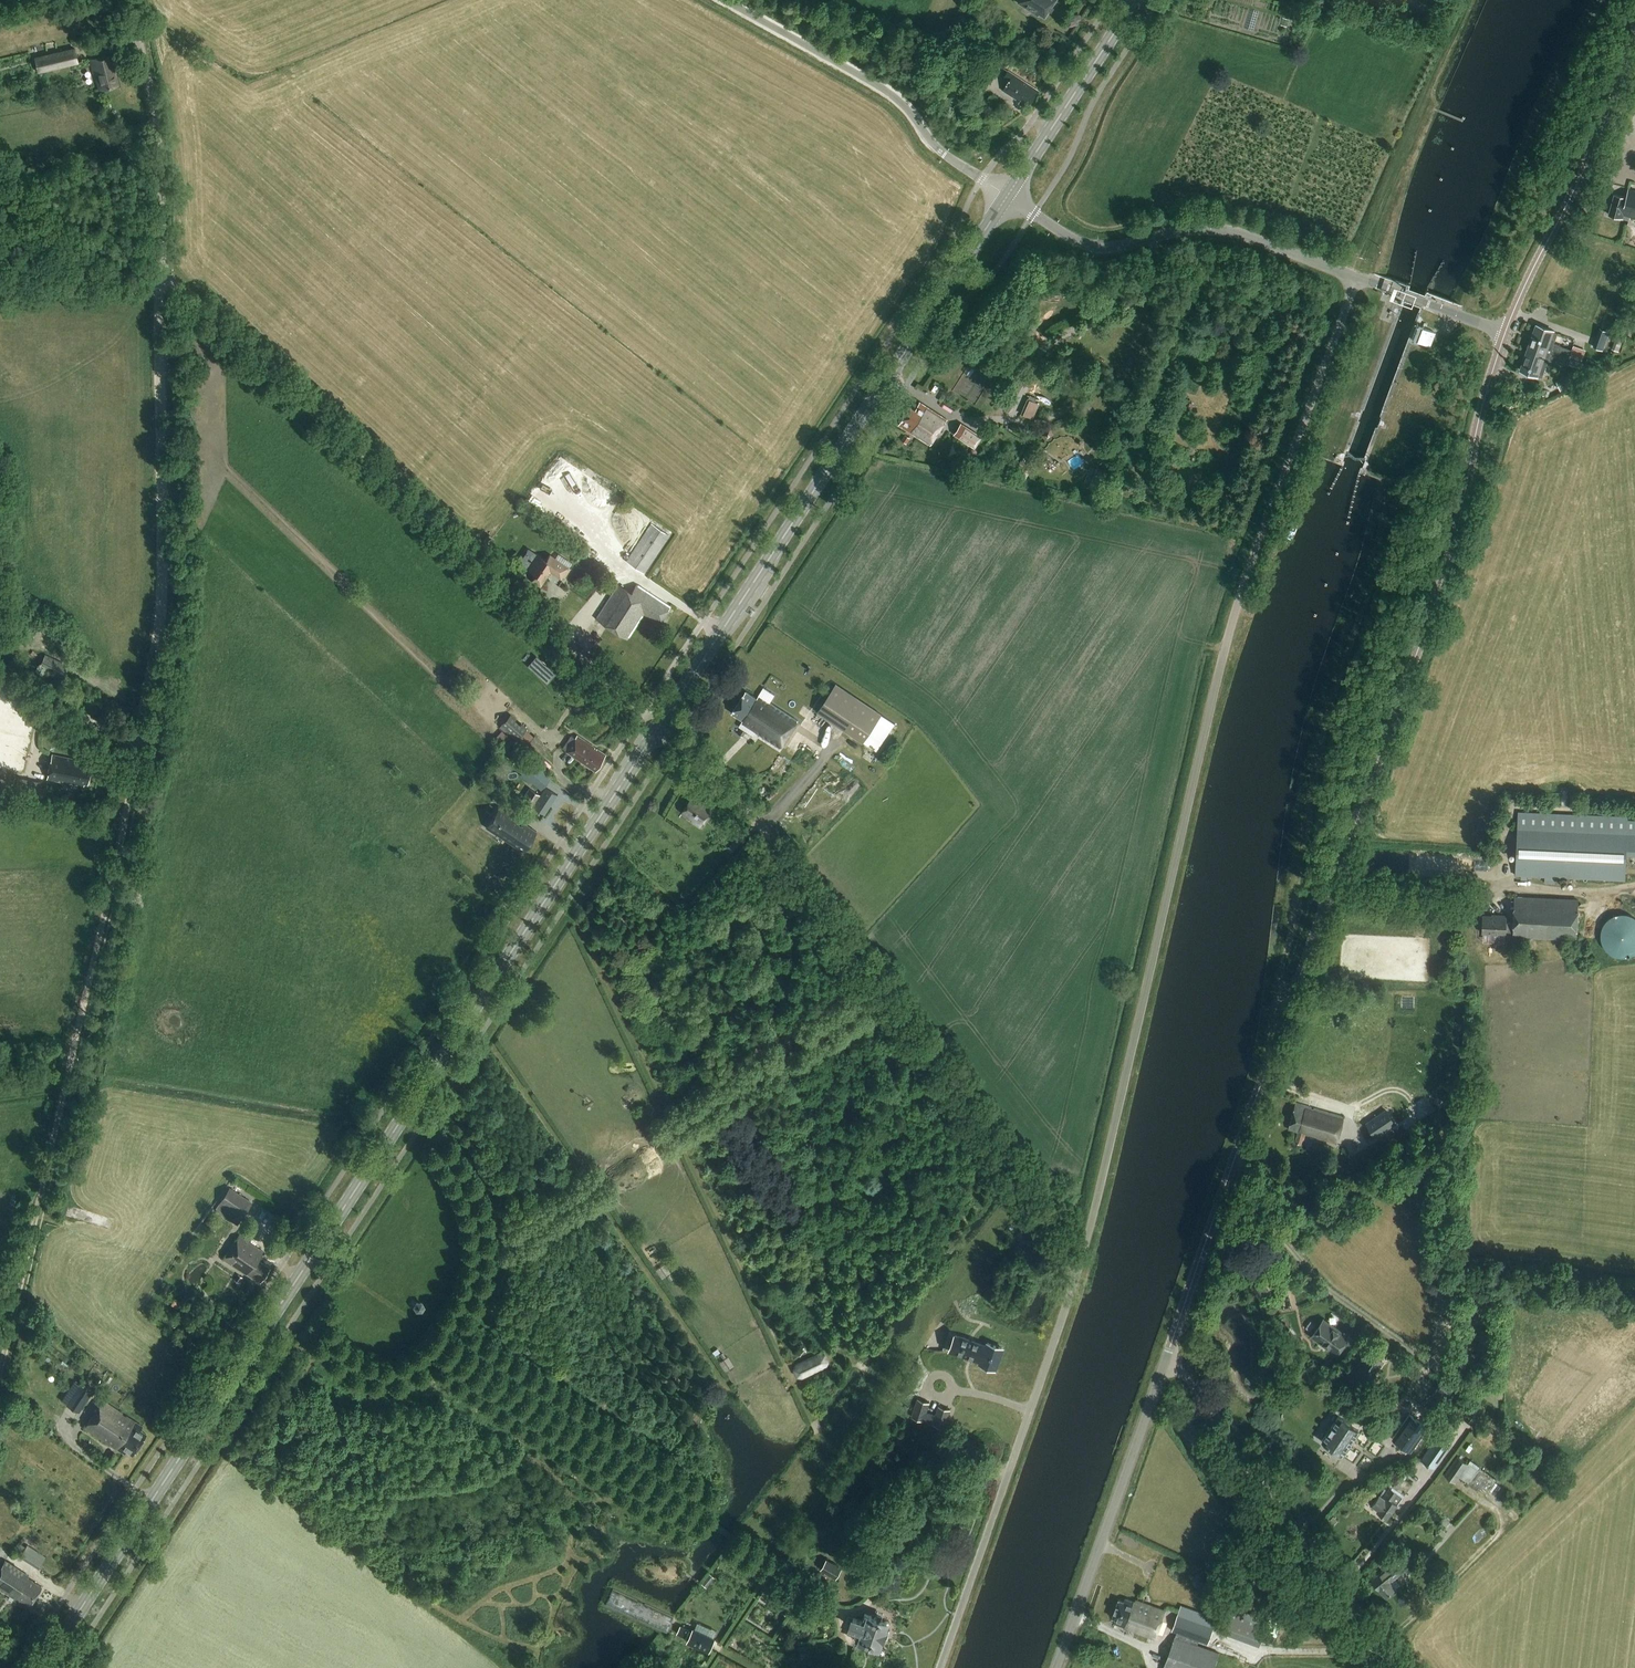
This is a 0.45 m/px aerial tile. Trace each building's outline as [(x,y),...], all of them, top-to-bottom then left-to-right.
[(1056,0),(1020,0),(1019,1),(1039,14),(1040,12),(1046,16),(1051,8),(1052,9),(1054,6),(1053,5),(1056,0)] [(1385,13),(1391,0),(1354,0),(1385,13)] [(989,49),(985,63),(1004,68),(1008,55),(989,49)] [(39,75),(78,65),(75,51),(35,61),(39,75)] [(112,68),(118,66),(114,54),(91,61),(94,73),(96,72),(101,88),(117,84),(112,68)] [(1030,104),(1039,90),(1009,70),(1005,75),(1010,79),(1003,89),(1016,98),(1017,96),(1030,104)] [(1629,187),(1627,196),(1615,192),(1609,213),(1623,217),(1624,214),(1634,217),(1634,189),(1629,187)] [(1419,341),(1428,344),(1431,345),(1436,332),(1423,329),(1424,326),(1420,325),(1417,334),(1420,334),(1419,341)] [(1538,325),(1529,349),(1543,354),(1545,349),(1548,350),(1547,353),(1548,353),(1547,355),(1550,356),(1551,353),(1552,353),(1556,355),(1555,358),(1556,359),(1559,360),(1561,360),(1566,347),(1555,343),(1559,333),(1538,325)] [(1599,327),(1593,346),(1603,350),(1610,331),(1599,327)] [(1619,351),(1623,339),(1616,336),(1612,349),(1619,351)] [(1566,347),(1561,360),(1568,363),(1571,356),(1573,349),(1566,347)] [(1529,349),(1522,369),(1543,376),(1548,363),(1554,365),(1556,359),(1555,358),(1556,355),(1552,353),(1551,353),(1550,356),(1547,355),(1548,353),(1547,353),(1548,350),(1545,349),(1543,354),(1529,349)] [(1563,389),(1577,383),(1572,374),(1559,380),(1563,389)] [(1024,413),(1036,417),(1042,401),(1030,397),(1024,413)] [(1186,400),(1183,410),(1190,412),(1193,402),(1186,400)] [(930,444),(946,419),(919,402),(916,408),(912,406),(900,425),(930,444)] [(982,437),(962,423),(954,433),(975,448),(982,437)] [(1050,429),(1043,436),(1047,441),(1055,434),(1050,429)] [(905,434),(902,440),(907,444),(911,438),(905,434)] [(1024,455),(1018,464),(1023,467),(1026,462),(1028,463),(1031,459),(1024,455)] [(1020,477),(1023,470),(1017,467),(1014,474),(1020,477)] [(579,537),(584,525),(573,520),(568,532),(579,537)] [(650,523),(626,560),(644,573),(669,535),(650,523)] [(530,549),(520,564),(527,569),(536,575),(532,580),(540,586),(551,571),(564,580),(571,570),(550,555),(546,560),(537,554),(530,549)] [(660,624),(672,606),(638,583),(631,592),(619,584),(596,618),(627,639),(645,614),(660,624)] [(73,664),(46,652),(41,666),(67,676),(73,664)] [(585,702),(590,694),(584,690),(579,697),(585,702)] [(781,748),(798,721),(759,696),(758,697),(748,690),(733,713),(743,720),(742,722),(781,748)] [(596,695),(591,702),(598,707),(603,700),(596,695)] [(855,737),(863,742),(882,714),(873,708),(855,737)] [(538,758),(548,747),(535,735),(534,736),(526,729),(527,729),(522,723),(520,725),(515,720),(516,718),(511,713),(501,724),(509,731),(507,733),(516,741),(517,739),(538,758)] [(502,730),(493,739),(500,747),(509,738),(502,730)] [(596,771),(607,754),(577,734),(574,737),(571,735),(563,747),(566,750),(596,771)] [(87,783),(91,765),(74,762),(75,760),(51,755),(46,778),(70,783),(70,782),(77,783),(77,785),(83,786),(84,783),(87,783)] [(528,758),(521,767),(543,786),(551,777),(528,758)] [(18,777),(15,794),(37,799),(41,782),(18,777)] [(530,788),(522,800),(531,806),(535,801),(548,810),(557,795),(545,787),(540,795),(530,788)] [(700,825),(711,806),(705,802),(703,806),(690,798),(682,811),(692,817),(691,819),(700,825)] [(500,808),(487,827),(524,852),(537,833),(524,824),(523,826),(520,823),(521,822),(500,808)] [(1630,819),(1630,815),(1521,811),(1518,874),(1521,874),(1527,874),(1627,878),(1628,853),(1634,853),(1634,819),(1630,819)] [(747,841),(739,835),(728,848),(736,855),(747,841)] [(1579,938),(1581,900),(1516,897),(1515,922),(1508,922),(1508,914),(1497,914),(1497,915),(1484,914),(1483,932),(1507,933),(1507,931),(1516,931),(1516,934),(1534,934),(1534,936),(1579,938)] [(1600,935),(1600,936),(1600,937),(1601,938),(1601,939),(1601,940),(1601,941),(1601,942),(1602,942),(1602,943),(1602,944),(1603,944),(1603,945),(1603,946),(1604,946),(1604,947),(1605,948),(1605,949),(1606,949),(1607,950),(1607,951),(1608,951),(1608,952),(1609,952),(1609,953),(1610,953),(1611,953),(1611,954),(1612,954),(1613,955),(1614,955),(1615,955),(1616,956),(1617,956),(1618,956),(1619,956),(1619,957),(1620,957),(1621,957),(1622,957),(1623,957),(1624,957),(1625,957),(1626,956),(1627,956),(1628,956),(1629,956),(1630,955),(1631,955),(1632,955),(1633,954),(1634,953),(1634,917),(1634,916),(1633,916),(1633,915),(1632,915),(1631,915),(1631,914),(1630,914),(1629,914),(1628,914),(1628,913),(1627,913),(1626,913),(1625,913),(1624,913),(1623,913),(1622,913),(1621,913),(1620,913),(1619,913),(1618,913),(1617,913),(1616,914),(1615,914),(1614,914),(1613,915),(1612,915),(1611,916),(1610,916),(1609,917),(1608,918),(1607,919),(1606,920),(1605,921),(1605,922),(1604,922),(1604,923),(1603,924),(1603,925),(1602,926),(1602,927),(1601,928),(1601,929),(1601,930),(1601,931),(1601,932),(1600,932),(1600,933),(1600,934),(1600,935)] [(1389,1094),(1389,1082),(1375,1082),(1375,1094),(1389,1094)] [(1304,1139),(1306,1135),(1336,1144),(1344,1117),(1296,1103),(1288,1129),(1298,1132),(1295,1142),(1302,1144),(1304,1138),(1304,1139)] [(1387,1108),(1366,1122),(1376,1137),(1397,1123),(1387,1108)] [(239,1215),(248,1200),(228,1187),(218,1202),(239,1215)] [(246,1272),(258,1281),(268,1266),(256,1259),(262,1249),(238,1233),(222,1257),(245,1273),(246,1272)] [(238,1274),(235,1279),(239,1282),(243,1277),(238,1274)] [(1249,1287),(1258,1300),(1269,1292),(1260,1279),(1249,1287)] [(182,1302),(175,1298),(171,1305),(179,1309),(182,1302)] [(416,1301),(413,1306),(416,1311),(422,1311),(425,1306),(422,1301),(416,1301)] [(197,1308),(189,1305),(187,1311),(194,1314),(197,1308)] [(1337,1352),(1348,1337),(1324,1320),(1313,1335),(1337,1352)] [(981,1364),(998,1370),(1005,1350),(988,1344),(988,1345),(956,1334),(950,1350),(982,1362),(981,1364)] [(1364,1388),(1383,1361),(1369,1351),(1350,1378),(1364,1388)] [(797,1377),(803,1379),(828,1367),(830,1361),(826,1353),(821,1352),(796,1364),(794,1369),(797,1377)] [(734,1365),(728,1357),(719,1362),(725,1371),(734,1365)] [(79,1383),(66,1403),(80,1412),(93,1393),(79,1383)] [(943,1401),(940,1410),(931,1407),(934,1398),(923,1394),(917,1412),(949,1423),(955,1405),(943,1401)] [(1461,1409),(1466,1401),(1461,1398),(1456,1406),(1461,1409)] [(1446,1417),(1451,1408),(1437,1399),(1432,1408),(1446,1417)] [(103,1400),(85,1427),(125,1453),(127,1450),(132,1454),(146,1432),(140,1428),(142,1426),(103,1400)] [(1485,1413),(1472,1404),(1463,1418),(1475,1426),(1485,1413)] [(1429,1426),(1410,1413),(1392,1438),(1411,1451),(1429,1426)] [(1343,1455),(1360,1431),(1340,1416),(1323,1441),(1343,1455)] [(1421,1458),(1435,1467),(1451,1443),(1437,1434),(1421,1458)] [(1444,1474),(1456,1482),(1469,1463),(1457,1455),(1444,1474)] [(1481,1467),(1469,1483),(1477,1489),(1479,1486),(1488,1492),(1498,1478),(1481,1467)] [(1408,1476),(1403,1472),(1393,1486),(1406,1495),(1413,1485),(1405,1479),(1408,1476)] [(1404,1498),(1391,1489),(1390,1489),(1384,1496),(1387,1498),(1386,1499),(1380,1495),(1372,1507),(1378,1511),(1377,1513),(1388,1520),(1404,1498)] [(1446,1532),(1441,1527),(1437,1531),(1442,1536),(1446,1532)] [(821,1570),(835,1578),(842,1567),(828,1558),(821,1570)] [(41,1585),(27,1577),(29,1575),(3,1560),(0,1565),(0,1590),(14,1598),(16,1595),(30,1604),(41,1585)] [(1390,1582),(1403,1572),(1396,1562),(1389,1567),(1389,1568),(1373,1580),(1385,1597),(1395,1589),(1390,1582)] [(712,1571),(703,1578),(708,1583),(716,1576),(712,1571)] [(1156,1638),(1165,1610),(1137,1600),(1136,1602),(1125,1598),(1124,1600),(1119,1598),(1113,1616),(1117,1617),(1115,1623),(1156,1638)] [(1219,1614),(1183,1601),(1172,1631),(1177,1633),(1165,1667),(1214,1667),(1220,1653),(1198,1645),(1199,1641),(1208,1644),(1219,1614)] [(1231,1605),(1222,1631),(1260,1644),(1269,1618),(1231,1605)] [(882,1648),(891,1620),(864,1611),(862,1618),(853,1616),(849,1627),(858,1630),(854,1642),(877,1649),(878,1647),(882,1648)] [(690,1629),(681,1625),(677,1633),(687,1638),(688,1635),(690,1636),(688,1642),(710,1653),(716,1638),(695,1628),(693,1633),(689,1632),(690,1629)]
